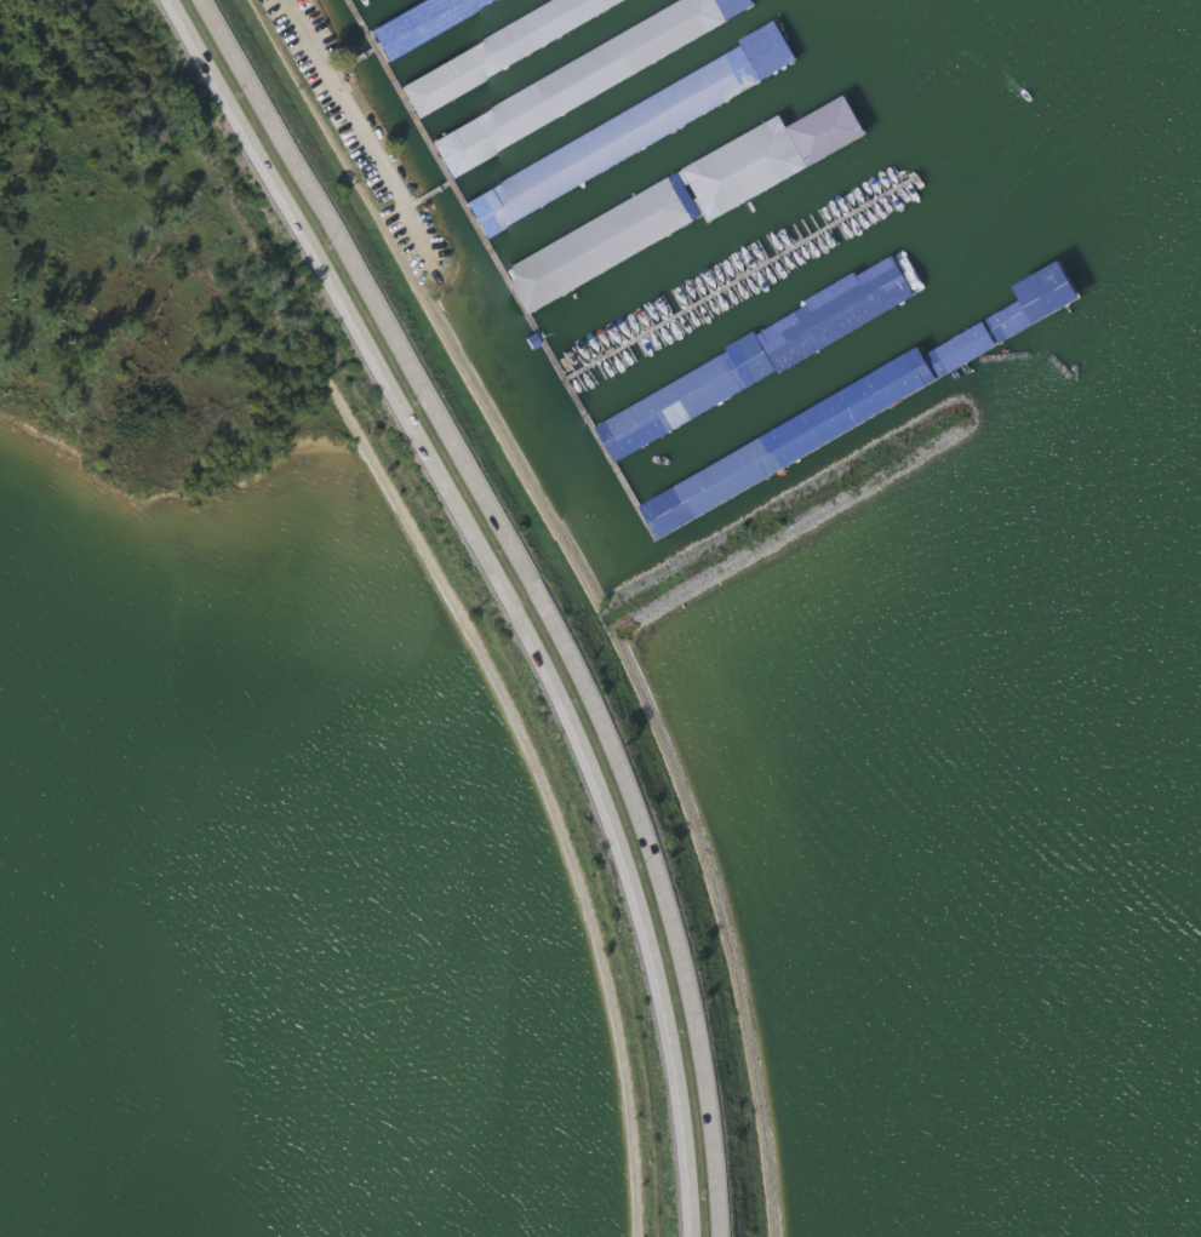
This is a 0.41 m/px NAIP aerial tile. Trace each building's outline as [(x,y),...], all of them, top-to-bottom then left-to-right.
[(373,28),(388,56),(500,0),(429,0),(373,28)] [(417,110),(646,0),(566,0),(402,79),(417,110)] [(454,175),(734,28),(720,0),(699,0),(435,139),(454,175)] [(467,195),(485,230),(806,73),(782,23),(745,40),(753,55),(467,195)] [(873,141),(853,98),(791,128),(787,120),(688,167),(713,218),(873,141)] [(708,222),(685,178),(509,269),(532,313),(708,222)] [(889,278),(901,303),(953,277),(941,252),(889,278)] [(799,314),(818,350),(893,311),(874,275),(799,314)] [(914,362),(912,356),(873,376),(889,407),(989,356),(976,331),(914,362)] [(760,491),(750,473),(773,460),(764,445),(646,509),(664,543),(760,491)]
